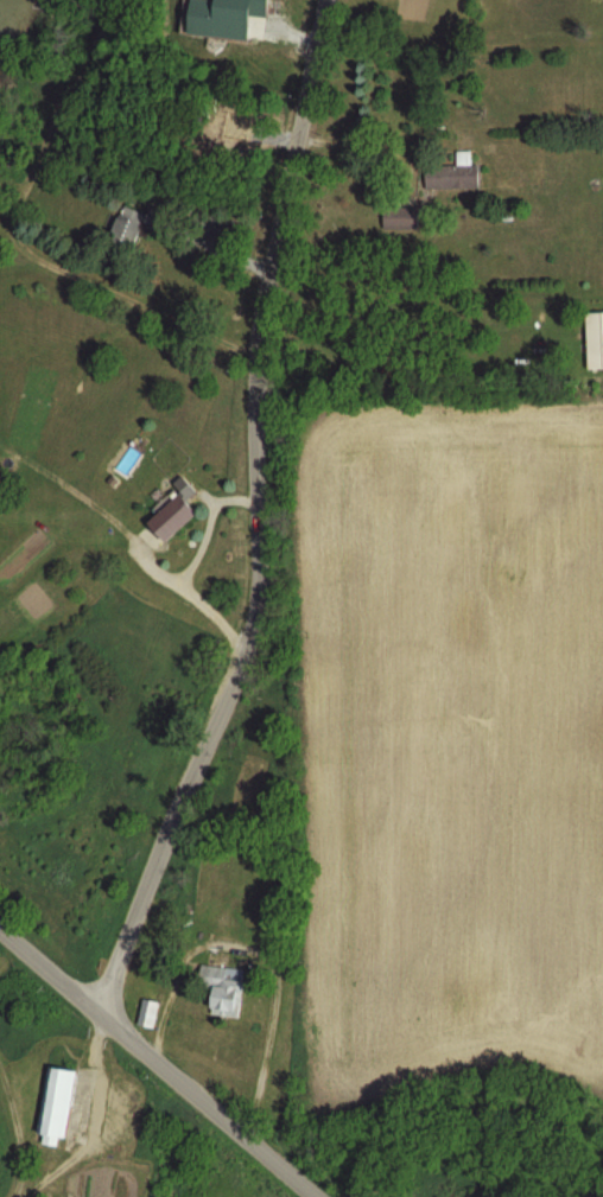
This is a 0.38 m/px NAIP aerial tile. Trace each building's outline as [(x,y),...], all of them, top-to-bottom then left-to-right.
[(476,189),(476,165),(468,165),(468,153),(454,153),(454,167),(422,167),(423,189),(476,189)] [(147,231),(152,219),(117,204),(102,239),(127,250),(137,226),(147,231)] [(379,229),(414,229),(414,207),(379,207),(379,229)] [(583,313),(583,367),(602,367),(602,313),(583,313)] [(142,523),(160,544),(193,514),(174,494),(142,523)] [(241,969),(196,967),(196,985),(207,986),(206,1015),(239,1017),(241,969)] [(155,1029),(157,1001),(140,1000),(138,1027),(155,1029)] [(35,1133),(40,1134),(39,1144),(55,1146),(56,1136),(63,1137),(74,1069),(45,1065),(35,1133)]
